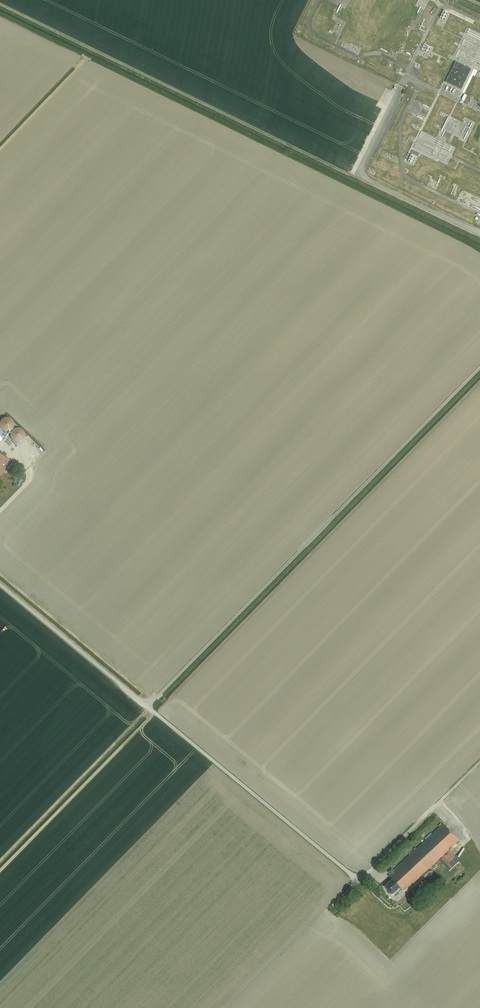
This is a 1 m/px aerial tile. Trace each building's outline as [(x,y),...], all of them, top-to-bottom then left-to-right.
[(462,91),(463,87),(472,70),(456,62),(446,83),(454,87),(462,91)] [(9,433),(11,432),(12,431),(13,429),(14,427),(13,424),(12,422),(11,421),(9,420),(7,420),(5,420),(3,421),(1,422),(0,424),(0,425),(0,428),(0,429),(1,431),(3,432),(5,433),(7,434),(9,433)] [(17,444),(19,444),(21,443),(23,441),(24,440),(24,437),(24,435),(23,433),(21,432),(19,431),(17,431),(15,431),(13,432),(12,433),(11,435),(10,437),(11,440),(12,441),(13,443),(15,444),(17,444)] [(4,471),(6,473),(14,465),(12,463),(0,452),(0,475),(4,471)] [(401,889),(405,893),(439,860),(450,871),(459,862),(448,851),(459,841),(442,824),(394,870),(392,868),(387,872),(390,874),(389,875),(393,880),(385,887),(393,896),(401,889)]
